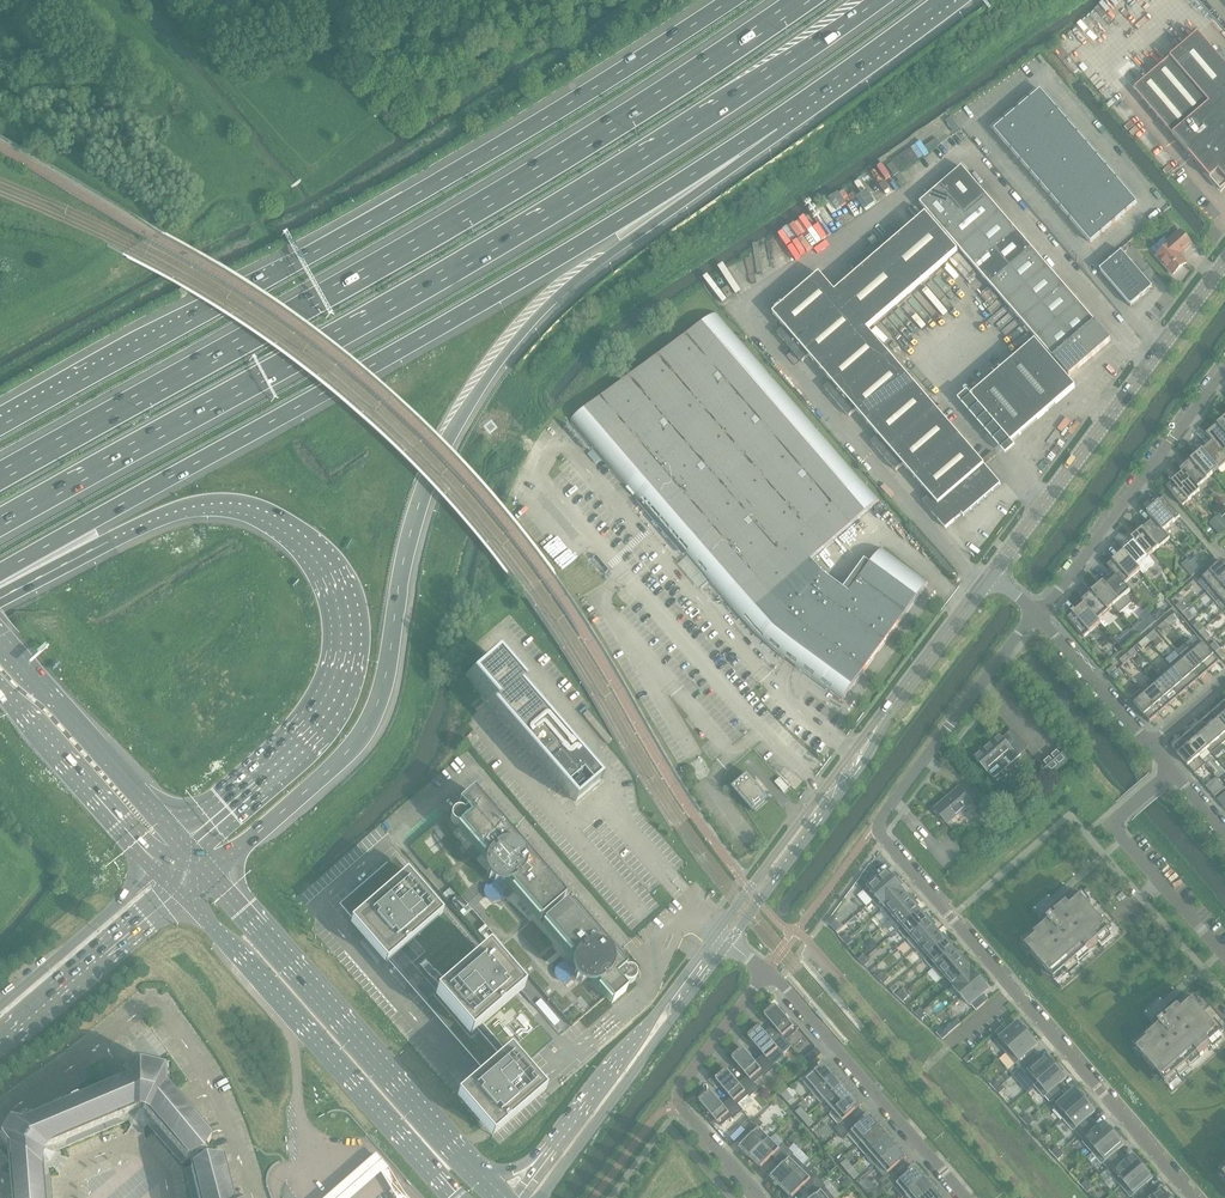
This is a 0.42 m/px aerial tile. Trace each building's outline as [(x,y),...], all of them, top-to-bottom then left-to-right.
[(1198,35),(1134,90),(1173,136),(1189,154),(1188,154),(1196,163),(1197,163),(1220,191),(1224,184),(1224,66),(1198,35)] [(1137,204),(1107,169),(1040,91),(994,130),(1090,244),(1137,204)] [(1111,341),(1032,250),(962,168),(920,204),(1069,377),(1111,341)] [(782,307),(773,314),(785,328),(777,334),(802,363),(809,356),(831,382),(824,389),(849,417),(856,411),(878,437),(871,443),(896,471),(903,465),(925,491),(930,496),(922,502),(945,528),(961,514),(963,516),(1000,485),(1000,484),(984,466),(867,330),(958,252),(926,215),(908,230),(903,234),(897,227),(850,267),(856,274),(835,293),(819,274),(810,282),(808,283),(804,285),(800,287),(797,289),(794,292),(790,295),(789,297),(786,301),(782,307)] [(1181,257),(1182,253),(1192,244),(1181,231),(1155,254),(1173,275),(1186,263),(1181,257)] [(1152,288),(1131,263),(1121,252),(1099,271),(1130,307),(1152,288)] [(571,420),(570,421),(571,422),(626,485),(634,495),(639,501),(637,503),(683,556),(685,554),(710,582),(721,595),(723,598),(742,620),(811,560),(873,507),(879,502),(880,501),(870,491),(717,313),(716,313),(668,349),(571,420)] [(967,392),(958,400),(1006,455),(1015,447),(1011,443),(1075,388),(1067,378),(1035,341),(971,397),(967,392)] [(1223,420),(1212,430),(1207,435),(1213,442),(1223,453),(1224,451),(1224,422),(1223,420)] [(1223,453),(1213,442),(1208,446),(1207,446),(1196,456),(1212,475),(1224,464),(1224,455),(1223,453)] [(1212,475),(1196,456),(1185,465),(1180,470),(1183,473),(1197,488),(1212,475)] [(1200,492),(1197,488),(1183,473),(1177,478),(1177,479),(1167,488),(1175,496),(1174,497),(1183,507),(1200,492)] [(1180,517),(1170,506),(1164,499),(1153,508),(1147,513),(1153,520),(1164,531),(1180,517)] [(1222,517),(1219,514),(1211,521),(1222,534),(1224,531),(1224,521),(1222,517)] [(1170,539),(1164,531),(1153,520),(1137,534),(1153,553),(1170,539)] [(1149,557),(1153,553),(1137,534),(1126,544),(1121,548),(1124,552),(1140,571),(1143,575),(1145,573),(1155,564),(1149,558),(1150,558),(1149,557)] [(843,700),(928,585),(928,584),(882,550),(881,550),(871,565),(839,608),(796,667),(842,701),(843,701),(843,700)] [(1140,571),(1124,552),(1118,557),(1108,566),(1114,573),(1124,584),(1140,571)] [(1194,564),(1188,558),(1182,563),(1192,575),(1198,569),(1194,564)] [(796,667),(839,608),(871,565),(865,560),(844,589),(823,574),(811,560),(742,620),(752,630),(762,640),(773,650),(784,658),(796,667)] [(1224,577),(1224,567),(1221,562),(1198,582),(1207,592),(1224,577)] [(1125,596),(1130,592),(1124,584),(1114,573),(1109,578),(1108,578),(1097,587),(1113,606),(1120,614),(1122,612),(1131,603),(1126,597),(1125,596)] [(1224,594),(1224,577),(1207,592),(1216,602),(1224,594)] [(1113,606),(1097,587),(1086,597),(1081,602),(1084,605),(1098,620),(1113,606)] [(1216,602),(1224,612),(1224,611),(1224,594),(1216,602)] [(1187,610),(1180,602),(1175,606),(1182,614),(1187,610)] [(1101,623),(1098,620),(1084,605),(1078,610),(1068,619),(1074,626),(1084,638),(1101,623)] [(1156,621),(1164,614),(1159,608),(1151,615),(1156,621)] [(1141,634),(1156,621),(1151,615),(1145,609),(1140,613),(1144,619),(1136,627),(1141,634)] [(1193,617),(1187,610),(1182,614),(1188,621),(1193,617)] [(1169,626),(1176,620),(1172,615),(1165,621),(1169,626)] [(1162,632),(1169,626),(1165,621),(1158,627),(1162,632)] [(1204,630),(1198,622),(1193,626),(1199,634),(1204,630)] [(1210,637),(1204,630),(1199,634),(1205,641),(1210,637)] [(1150,642),(1157,636),(1153,631),(1146,638),(1150,642)] [(1129,644),(1124,638),(1118,643),(1123,649),(1129,644)] [(1142,649),(1150,642),(1146,638),(1138,644),(1142,649)] [(1163,643),(1158,638),(1153,643),(1157,647),(1163,643)] [(1220,649),(1215,642),(1210,646),(1216,653),(1220,649)] [(1219,663),(1203,644),(1194,652),(1190,648),(1189,649),(1209,672),(1219,663)] [(1130,659),(1137,653),(1133,649),(1126,655),(1130,659)] [(1209,672),(1189,649),(1179,657),(1199,680),(1209,672)] [(1220,649),(1216,653),(1222,660),(1224,658),(1224,654),(1220,649)] [(466,672),(463,675),(575,804),(602,780),(490,651),(485,656),(466,672)] [(1123,665),(1130,659),(1126,655),(1119,660),(1123,665)] [(1199,680),(1179,657),(1170,665),(1189,688),(1199,680)] [(1110,676),(1118,670),(1114,665),(1106,672),(1110,676)] [(1189,688),(1170,665),(1160,674),(1180,697),(1189,688)] [(1180,697),(1160,674),(1159,674),(1163,679),(1154,687),(1170,705),(1180,697)] [(1170,705),(1154,687),(1145,695),(1141,690),(1140,691),(1160,714),(1170,705)] [(1160,714),(1140,691),(1130,700),(1150,723),(1160,714)] [(1221,705),(1211,714),(1224,730),(1224,710),(1221,705)] [(1211,714),(1202,722),(1221,745),(1224,742),(1224,730),(1211,714)] [(1221,745),(1202,722),(1192,731),(1212,754),(1221,745)] [(1212,754),(1192,731),(1182,739),(1205,766),(1206,765),(1199,757),(1207,750),(1211,754),(1212,754)] [(1011,750),(999,736),(975,757),(993,779),(1020,755),(1013,748),(1011,750)] [(1205,766),(1182,739),(1172,748),(1195,775),(1205,766)] [(1050,775),(1068,759),(1059,749),(1041,765),(1050,775)] [(734,787),(732,788),(754,814),(770,800),(763,792),(755,782),(748,774),(746,776),(734,787)] [(789,788),(780,778),(775,783),(783,793),(789,788)] [(1224,788),(1216,778),(1206,787),(1214,797),(1224,788)] [(947,824),(981,795),(968,780),(968,781),(969,782),(961,790),(959,788),(935,809),(936,810),(933,812),(939,819),(941,817),(947,824)] [(540,921),(565,899),(473,793),(410,848),(572,1027),(605,997),(611,1004),(626,992),(620,985),(631,976),(568,903),(543,924),(540,921)] [(394,860),(340,907),(353,921),(349,924),(385,965),(388,962),(484,1073),(456,1097),(492,1138),(545,1093),(524,1068),(552,1043),(514,999),(523,991),(488,950),(478,958),(394,860)] [(872,901),(898,880),(893,874),(891,876),(887,871),(863,891),(872,901)] [(881,911),(904,891),(900,887),(902,885),(898,880),(872,901),(881,911)] [(1061,990),(1126,933),(1088,888),(1078,897),(1062,910),(1057,906),(1041,920),(1045,925),(1022,945),(1061,990)] [(890,920),(914,900),(909,894),(907,896),(904,892),(905,892),(904,891),(881,911),(881,912),(882,911),(890,920)] [(898,930),(920,911),(917,907),(919,905),(914,900),(890,920),(898,930)] [(907,940),(931,919),(926,914),(924,916),(920,911),(898,930),(907,940)] [(831,926),(835,920),(831,917),(826,923),(831,926)] [(915,950),(937,931),(933,926),(935,925),(931,919),(907,940),(915,950)] [(924,960),(948,939),(943,934),(941,935),(937,931),(915,950),(924,960)] [(844,943),(850,938),(847,934),(841,938),(841,939),(844,943)] [(847,946),(853,941),(850,938),(844,943),(847,947),(848,946),(847,946)] [(948,939),(924,960),(932,969),(954,951),(951,946),(953,944),(948,939)] [(954,951),(932,969),(941,979),(945,976),(965,959),(960,953),(958,955),(954,951)] [(863,954),(858,959),(858,960),(861,963),(867,957),(863,954)] [(865,966),(870,961),(867,957),(861,963),(865,967),(865,966)] [(952,986),(972,970),(971,969),(971,970),(967,966),(970,964),(965,959),(945,976),(953,985),(952,986)] [(961,996),(982,978),(978,972),(976,974),(972,970),(952,986),(961,996)] [(880,981),(886,975),(882,972),(877,977),(877,978),(880,981)] [(884,984),(889,979),(886,975),(880,981),(884,985),(884,984)] [(981,997),(989,990),(985,985),(987,983),(982,978),(961,996),(970,1006),(971,1005),(976,1011),(986,1002),(981,997)] [(893,993),(899,988),(896,984),(890,989),(893,993)] [(899,999),(905,993),(901,990),(896,995),(899,999)] [(1224,1047),(1224,1022),(1199,991),(1173,1014),(1167,1007),(1150,1022),(1156,1028),(1133,1048),(1172,1093),(1224,1047)] [(903,1002),(908,997),(905,993),(899,999),(903,1003),(903,1002)] [(777,1007),(765,1017),(779,1033),(783,1037),(786,1040),(797,1031),(777,1007)] [(918,1017),(924,1011),(920,1008),(915,1013),(914,1013),(918,1017)] [(922,1020),(927,1015),(924,1011),(918,1017),(922,1020)] [(1006,1053),(1030,1032),(1024,1026),(1022,1028),(1017,1023),(996,1041),(1006,1053)] [(791,1046),(783,1037),(779,1033),(771,1040),(761,1028),(749,1038),(763,1055),(766,1059),(767,1058),(778,1049),(782,1054),(791,1046)] [(942,1040),(948,1035),(945,1031),(939,1036),(942,1040)] [(1029,1053),(1037,1045),(1033,1040),(1035,1038),(1030,1032),(1006,1053),(1015,1064),(1016,1064),(1021,1069),(1034,1058),(1029,1053)] [(808,1066),(822,1054),(816,1048),(802,1060),(808,1066)] [(739,1055),(733,1060),(747,1076),(750,1080),(751,1080),(754,1083),(764,1074),(766,1076),(775,1068),(773,1065),(767,1058),(766,1059),(763,1055),(759,1058),(755,1062),(744,1050),(739,1055)] [(967,1063),(973,1058),(970,1054),(964,1059),(967,1063)] [(128,1121),(132,1119),(133,1119),(136,1120),(136,1121),(137,1122),(139,1123),(140,1122),(141,1121),(145,1122),(148,1125),(182,1165),(187,1160),(202,1154),(210,1140),(211,1140),(168,1091),(165,1060),(141,1055),(125,1081),(19,1126),(5,1122),(4,1123),(0,1130),(0,1137),(7,1145),(12,1197),(50,1197),(47,1169),(54,1168),(61,1156),(58,1150),(128,1121)] [(1034,1086),(1058,1066),(1053,1060),(1051,1061),(1046,1056),(1038,1063),(1034,1058),(1021,1069),(1025,1074),(1024,1075),(1034,1086)] [(806,1080),(803,1083),(804,1084),(812,1094),(835,1074),(826,1063),(806,1080)] [(1058,1086),(1066,1079),(1061,1073),(1063,1072),(1058,1066),(1034,1086),(1044,1098),(1045,1097),(1050,1102),(1062,1092),(1058,1086)] [(754,1083),(751,1080),(750,1080),(747,1076),(739,1084),(728,1071),(716,1081),(731,1098),(734,1102),(735,1101),(738,1105),(748,1095),(749,1097),(759,1089),(754,1083)] [(835,1074),(812,1094),(820,1102),(821,1104),(825,1101),(844,1084),(835,1074)] [(788,1083),(793,1079),(790,1075),(785,1079),(788,1083)] [(1005,1089),(998,1082),(993,1087),(993,1086),(992,1087),(999,1094),(1005,1089)] [(833,1111),(853,1095),(844,1084),(825,1101),(833,1111)] [(1063,1120),(1087,1099),(1082,1093),(1080,1095),(1075,1089),(1053,1108),(1063,1120)] [(793,1099),(786,1091),(781,1096),(788,1103),(793,1099)] [(743,1110),(738,1105),(735,1101),(734,1102),(731,1098),(722,1105),(712,1093),(700,1103),(707,1110),(703,1114),(712,1124),(716,1121),(721,1127),(732,1117),(733,1118),(743,1110)] [(833,1111),(830,1114),(831,1115),(838,1124),(839,1125),(834,1128),(839,1134),(851,1123),(847,1118),(862,1105),(853,1095),(833,1111)] [(1086,1119),(1095,1112),(1090,1107),(1092,1105),(1087,1099),(1063,1120),(1073,1131),(1074,1130),(1078,1135),(1091,1125),(1086,1119)] [(807,1115),(801,1108),(796,1112),(802,1120),(807,1115)] [(814,1123),(807,1115),(802,1120),(809,1127),(814,1123)] [(851,1123),(839,1134),(844,1139),(848,1135),(849,1137),(857,1146),(880,1126),(871,1115),(856,1128),(851,1123)] [(1025,1124),(1031,1118),(1028,1115),(1022,1120),(1022,1119),(1022,1120),(1025,1124)] [(1029,1127),(1034,1122),(1031,1118),(1025,1124),(1028,1127),(1029,1127)] [(752,1135),(740,1147),(741,1148),(751,1158),(769,1139),(759,1129),(763,1124),(758,1119),(754,1123),(747,1131),(752,1135)] [(749,1119),(742,1126),(747,1131),(754,1123),(749,1119)] [(1092,1153),(1116,1132),(1111,1126),(1108,1128),(1104,1123),(1095,1130),(1091,1125),(1078,1135),(1083,1141),(1082,1141),(1092,1153)] [(880,1126),(857,1146),(866,1156),(889,1137),(880,1126)] [(1092,1153),(1087,1158),(1096,1169),(1102,1164),(1103,1164),(1107,1168),(1108,1168),(1110,1166),(1119,1158),(1115,1153),(1124,1145),(1119,1141),(1119,1140),(1120,1139),(1121,1138),(1116,1132),(1092,1153)] [(792,1145),(799,1138),(794,1134),(788,1140),(792,1145)] [(889,1137),(866,1156),(875,1166),(898,1147),(889,1137)] [(777,1161),(789,1149),(784,1144),(780,1149),(769,1139),(751,1158),(761,1167),(761,1168),(773,1157),(777,1161)] [(898,1147),(875,1166),(882,1175),(884,1177),(879,1181),(884,1186),(896,1175),(892,1170),(907,1158),(898,1147)] [(1051,1152),(1051,1153),(1055,1156),(1060,1151),(1057,1148),(1052,1152),(1051,1152)] [(782,1188),(803,1165),(793,1155),(794,1154),(789,1149),(777,1161),(782,1166),(771,1178),(772,1178),(782,1188)] [(1058,1160),(1063,1155),(1061,1152),(1055,1157),(1058,1160)] [(403,1197),(404,1197),(408,1197),(406,1195),(390,1168),(377,1154),(328,1197),(354,1197),(382,1174),(397,1197),(402,1197),(403,1197)] [(1121,1186),(1145,1166),(1139,1160),(1137,1161),(1133,1156),(1124,1163),(1119,1158),(1107,1168),(1112,1174),(1111,1175),(1121,1186)] [(222,1161),(221,1161),(205,1160),(191,1169),(185,1170),(192,1197),(231,1197),(222,1161)] [(852,1168),(847,1161),(842,1166),(847,1172),(852,1168)] [(821,1181),(815,1174),(814,1176),(803,1165),(782,1188),(792,1197),(803,1187),(808,1192),(821,1181)] [(1152,1179),(1148,1173),(1150,1172),(1145,1166),(1121,1186),(1130,1197),(1131,1197),(1132,1197),(1141,1197),(1149,1191),(1144,1186),(1152,1179)] [(858,1174),(852,1168),(847,1172),(853,1178),(858,1174)] [(896,1175),(884,1186),(889,1191),(893,1188),(902,1197),(906,1195),(925,1178),(915,1168),(901,1180),(896,1175)] [(934,1189),(925,1178),(906,1195),(908,1197),(923,1197),(934,1189)] [(847,1179),(841,1184),(845,1189),(851,1184),(847,1179)] [(1081,1185),(1080,1185),(1084,1189),(1090,1184),(1086,1180),(1081,1185)] [(825,1188),(827,1187),(821,1181),(808,1192),(813,1197),(833,1197),(825,1188)] [(1090,1184),(1084,1189),(1087,1193),(1088,1193),(1087,1192),(1093,1188),(1090,1184)] [(934,1189),(923,1197),(942,1197),(934,1189)] [(1168,1193),(1166,1195),(1161,1189),(1153,1196),(1149,1191),(1141,1197),(1172,1197),(1168,1193)]
